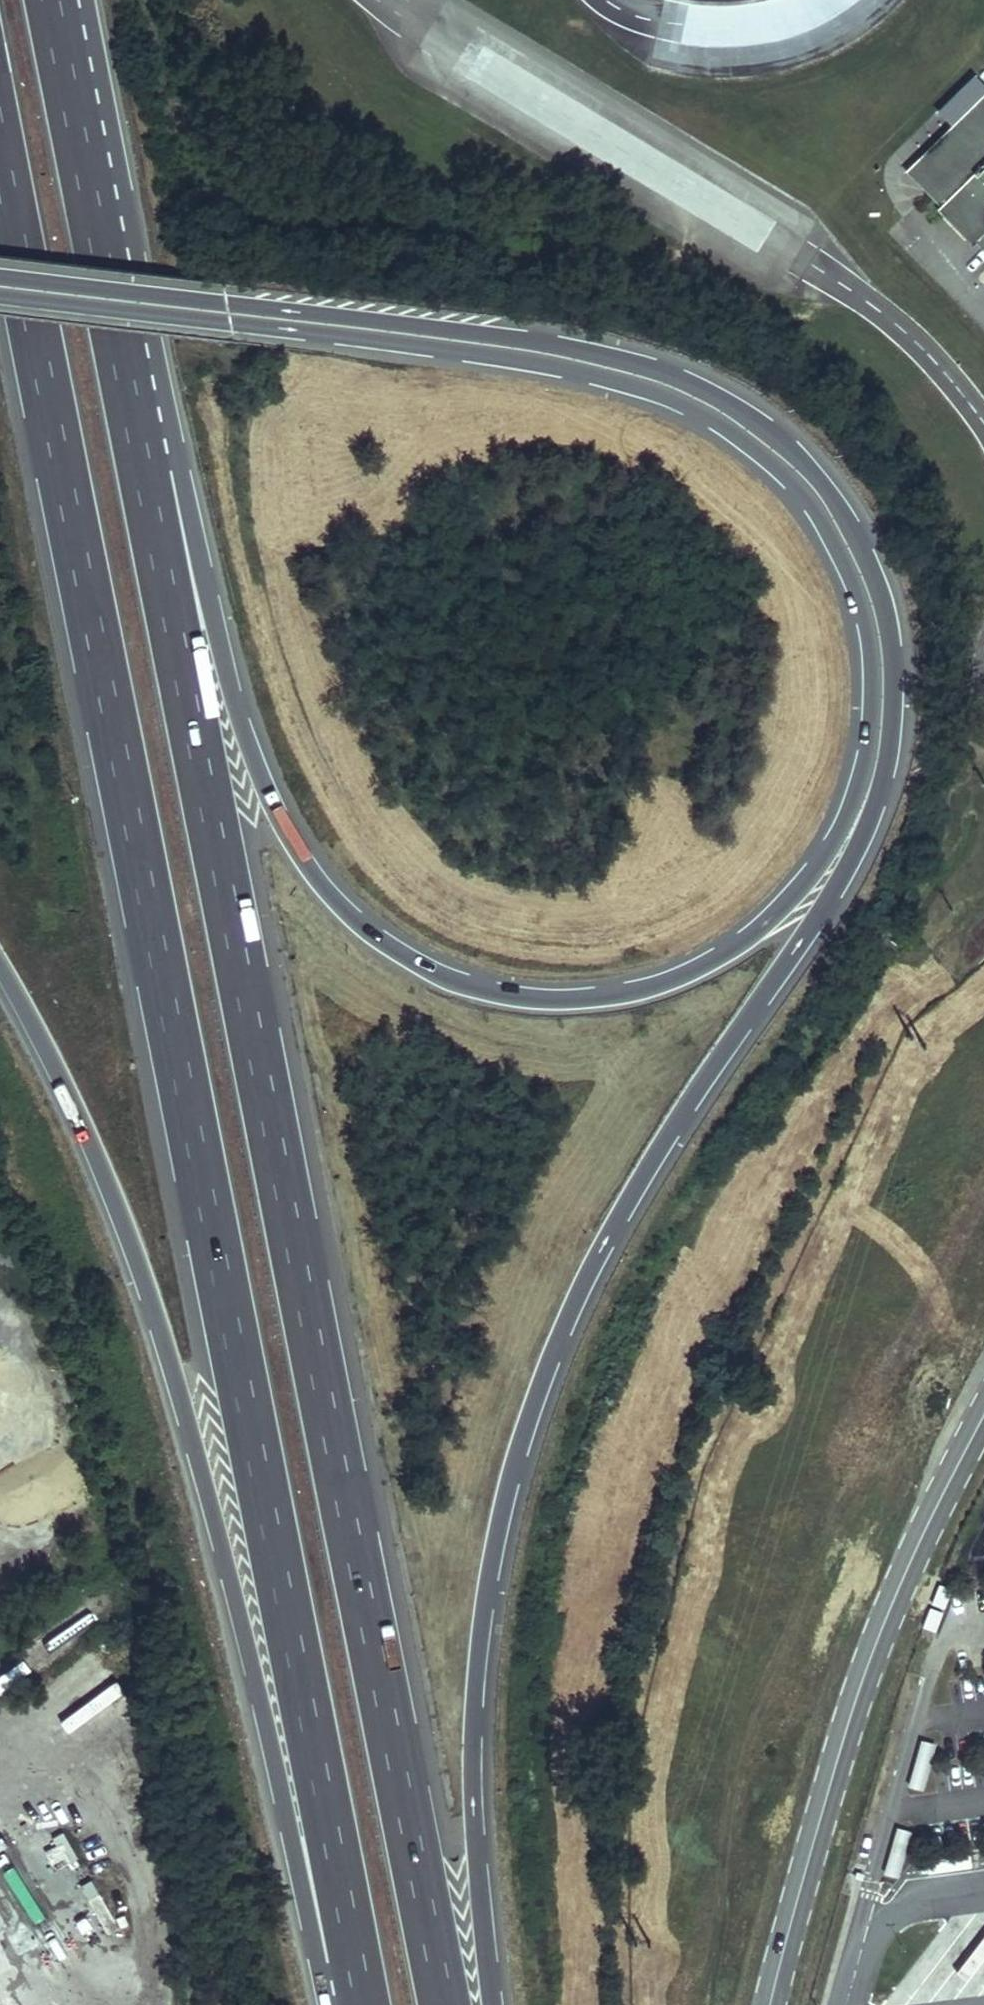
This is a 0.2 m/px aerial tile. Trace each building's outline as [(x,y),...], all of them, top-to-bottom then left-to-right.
[(953,105),(968,120),(925,164),(931,170),(965,204),(980,219),(983,223),(983,73),(953,105)]
